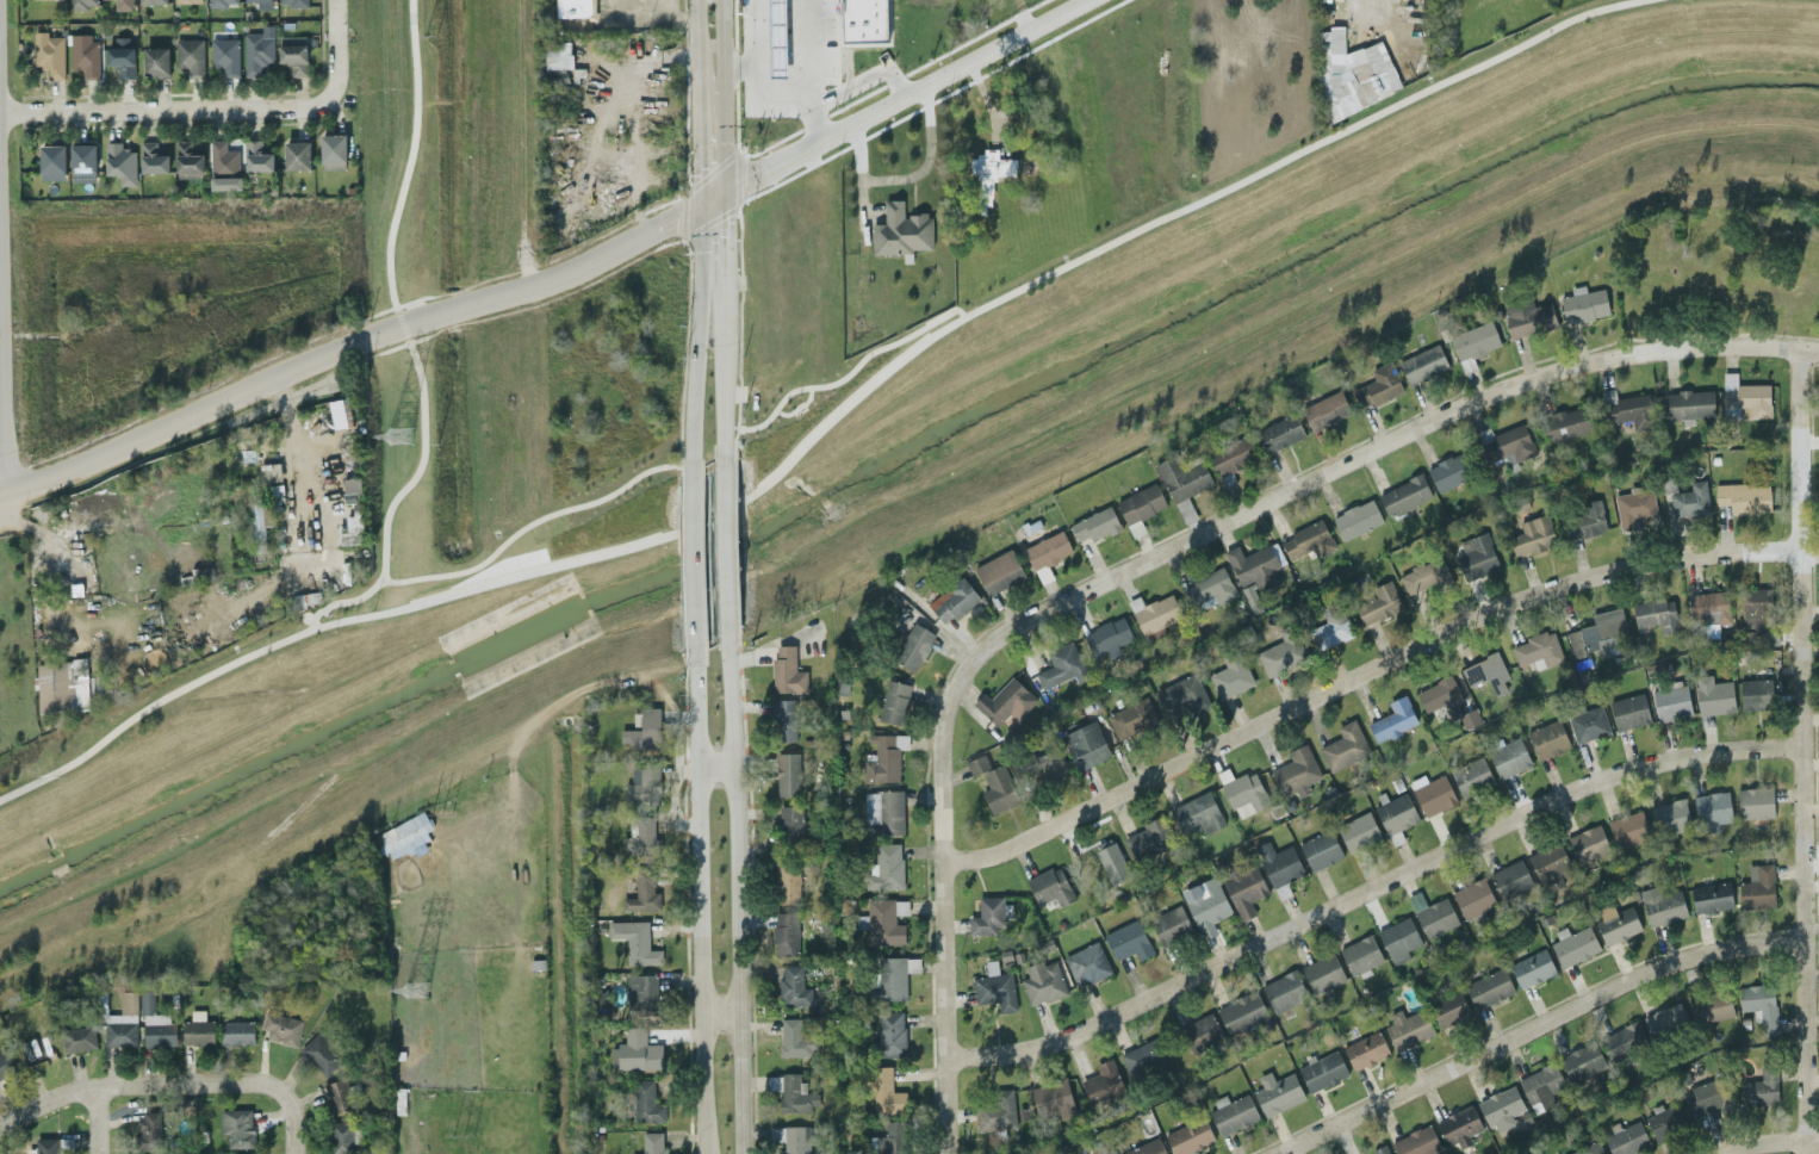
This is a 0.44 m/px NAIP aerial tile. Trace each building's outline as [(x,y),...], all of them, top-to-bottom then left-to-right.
[(98,8),(98,0),(68,0),(68,9),(98,8)] [(132,10),(133,0),(115,0),(115,10),(132,10)] [(255,1),(256,8),(272,8),(271,0),(243,0),(243,1),(255,1)] [(555,17),(594,15),(593,0),(555,0),(555,17)] [(843,42),(887,42),(886,0),(842,0),(843,42)] [(1342,37),(1329,37),(1328,31),(1317,31),(1320,100),(1330,99),(1330,86),(1345,85),(1342,37)] [(273,63),(273,33),(243,35),(244,76),(260,75),(260,63),(273,63)] [(306,75),(306,36),(278,36),(278,63),(291,63),(290,75),(306,75)] [(64,79),(64,38),(34,38),(35,68),(48,68),(48,79),(64,79)] [(203,38),(175,38),(175,67),(186,67),(186,77),(203,76),(203,38)] [(237,38),(210,38),(210,66),(222,64),(222,75),(238,75),(237,38)] [(71,41),(71,69),(83,69),(83,79),(99,79),(98,40),(71,41)] [(545,68),(571,68),(571,42),(545,42),(545,68)] [(134,47),(106,46),(106,66),(118,66),(118,78),(134,79),(134,47)] [(143,48),(144,77),(170,77),(169,47),(143,48)] [(1392,66),(1382,70),(1376,56),(1347,67),(1355,89),(1321,104),(1327,120),(1402,89),(1392,66)] [(321,169),(346,168),(344,134),(319,134),(321,169)] [(273,170),(273,153),(261,153),(261,138),(244,138),(244,169),(273,170)] [(191,139),(175,139),(175,175),(203,174),(203,154),(191,154),(191,139)] [(211,190),(240,188),(240,149),(226,149),(226,139),(210,139),(211,190)] [(169,172),(168,154),(157,155),(157,141),(140,141),(141,173),(169,172)] [(284,142),(285,169),(310,168),(310,141),(284,142)] [(105,175),(119,175),(119,185),(135,185),(136,151),(124,151),(124,142),(106,142),(105,175)] [(96,182),(96,145),(72,144),(70,182),(96,182)] [(65,145),(40,145),(41,180),(66,180),(65,145)] [(1014,175),(1014,159),(997,159),(998,148),(982,148),(982,155),(969,155),(969,175),(976,175),(976,206),(992,206),(993,175),(1014,175)] [(871,254),(913,253),(913,249),(931,249),(931,213),(904,213),(902,199),(884,199),(884,223),(871,223),(871,254)] [(1603,287),(1585,291),(1584,284),(1570,287),(1571,294),(1559,297),(1564,323),(1609,315),(1603,287)] [(1556,329),(1551,300),(1532,304),(1532,302),(1503,305),(1508,335),(1556,329)] [(1449,334),(1459,361),(1501,346),(1491,319),(1449,334)] [(1397,360),(1409,385),(1448,367),(1438,342),(1397,360)] [(1354,387),(1361,407),(1402,391),(1391,360),(1368,368),(1373,380),(1354,387)] [(1737,372),(1721,372),(1722,418),(1770,417),(1769,384),(1737,384),(1737,372)] [(1300,408),(1312,430),(1351,410),(1339,389),(1300,408)] [(1712,390),(1665,391),(1666,417),(1713,416),(1712,390)] [(328,399),(331,428),(350,426),(348,397),(328,399)] [(1590,430),(1583,404),(1542,415),(1550,442),(1590,430)] [(1266,454),(1304,435),(1293,411),(1254,430),(1266,454)] [(1535,453),(1522,422),(1480,440),(1490,463),(1504,457),(1507,465),(1535,453)] [(1258,461),(1249,435),(1208,448),(1216,474),(1258,461)] [(1464,452),(1427,465),(1435,490),(1473,477),(1464,452)] [(1212,484),(1199,455),(1182,464),(1177,453),(1154,464),(1172,503),(1212,484)] [(260,480),(280,479),(280,463),(260,464),(260,480)] [(1385,514),(1430,500),(1423,476),(1377,490),(1385,514)] [(342,477),(343,497),(350,497),(350,491),(360,491),(360,477),(342,477)] [(1690,490),(1668,494),(1672,519),(1709,513),(1705,479),(1689,482),(1690,490)] [(1714,483),(1714,505),(1728,504),(1730,513),(1769,511),(1769,482),(1714,483)] [(1116,500),(1128,525),(1166,507),(1155,483),(1116,500)] [(1619,531),(1640,527),(1640,521),(1657,519),(1652,489),(1614,494),(1619,531)] [(1342,540),(1383,522),(1371,497),(1330,515),(1342,540)] [(1607,531),(1598,497),(1577,503),(1579,515),(1562,520),(1566,540),(1607,531)] [(262,526),(273,525),(271,501),(249,503),(254,551),(265,550),(262,526)] [(1087,535),(1091,542),(1120,527),(1109,504),(1069,525),(1078,541),(1087,535)] [(341,544),(362,542),(361,511),(344,513),(346,532),(341,533),(341,544)] [(1514,556),(1556,546),(1547,514),(1519,521),(1521,532),(1509,535),(1514,556)] [(1280,541),(1291,566),(1334,548),(1322,519),(1287,532),(1290,538),(1280,541)] [(1458,539),(1461,550),(1454,552),(1461,578),(1497,570),(1488,532),(1458,539)] [(1223,550),(1237,587),(1252,581),(1256,590),(1280,581),(1275,566),(1284,563),(1275,541),(1242,554),(1237,545),(1223,550)] [(985,594),(1024,579),(1013,550),(974,564),(985,594)] [(1407,600),(1452,584),(1442,556),(1397,572),(1407,600)] [(1235,596),(1224,567),(1185,582),(1196,610),(1235,596)] [(979,598),(962,576),(926,602),(944,625),(979,598)] [(1372,588),(1376,596),(1355,606),(1365,626),(1403,608),(1389,579),(1372,588)] [(1740,628),(1773,627),(1771,587),(1739,588),(1740,628)] [(1688,594),(1689,616),(1702,615),(1703,625),(1731,622),(1727,589),(1688,594)] [(1182,618),(1171,592),(1131,610),(1143,635),(1182,618)] [(1632,602),(1635,627),(1658,623),(1659,633),(1677,631),(1672,597),(1632,602)] [(1326,621),(1320,623),(1328,645),(1353,635),(1340,603),(1321,610),(1326,621)] [(1627,634),(1621,607),(1590,613),(1593,625),(1565,631),(1570,656),(1598,649),(1597,641),(1627,634)] [(1093,657),(1132,639),(1122,614),(1081,633),(1093,657)] [(892,659),(914,672),(936,634),(913,621),(892,659)] [(1266,677),(1308,658),(1291,622),(1275,629),(1281,640),(1255,652),(1266,677)] [(1534,669),(1563,660),(1553,628),(1525,637),(1526,641),(1510,646),(1516,665),(1532,660),(1534,669)] [(1073,675),(1076,682),(1088,676),(1072,639),(1048,651),(1054,664),(1033,674),(1042,690),(1073,675)] [(772,691),(806,691),(806,670),(795,670),(795,644),(776,644),(776,657),(771,657),(772,691)] [(1459,668),(1469,687),(1486,678),(1491,688),(1509,680),(1497,651),(1459,668)] [(1253,684),(1238,652),(1223,659),(1225,666),(1209,674),(1219,700),(1253,684)] [(75,711),(74,661),(36,663),(38,712),(75,711)] [(1154,688),(1167,722),(1209,708),(1197,672),(1154,688)] [(1424,713),(1442,705),(1448,715),(1457,711),(1454,705),(1463,701),(1449,674),(1414,690),(1424,713)] [(1699,715),(1736,711),(1731,680),(1713,682),(1712,674),(1693,676),(1699,715)] [(989,699),(982,691),(971,702),(995,726),(1008,713),(1017,720),(1037,700),(1011,675),(989,699)] [(1773,708),(1771,678),(1739,680),(1740,709),(1773,708)] [(879,720),(904,725),(911,683),(887,680),(879,720)] [(1655,719),(1690,716),(1688,684),(1652,688),(1655,719)] [(1417,724),(1404,694),(1387,702),(1391,711),(1366,722),(1376,743),(1417,724)] [(1609,699),(1614,728),(1649,724),(1645,694),(1609,699)] [(1117,739),(1157,719),(1146,695),(1105,715),(1117,739)] [(794,699),(771,699),(772,740),(795,740),(794,699)] [(1576,743),(1609,732),(1601,705),(1566,715),(1576,743)] [(1480,722),(1475,707),(1458,714),(1464,728),(1480,722)] [(659,708),(632,709),(633,727),(622,727),(622,749),(659,749),(659,708)] [(1329,771),(1370,753),(1354,718),(1335,726),(1340,737),(1318,746),(1329,771)] [(1061,734),(1078,770),(1111,755),(1094,719),(1061,734)] [(1536,759),(1570,747),(1558,719),(1526,731),(1536,759)] [(899,782),(899,747),(907,747),(907,734),(867,734),(867,743),(875,743),(875,759),(863,759),(863,782),(899,782)] [(1498,778),(1531,764),(1519,737),(1486,750),(1498,778)] [(1017,780),(1039,770),(1044,783),(1067,774),(1055,743),(1010,761),(1017,780)] [(1269,769),(1280,796),(1296,790),(1298,796),(1311,792),(1308,782),(1321,777),(1306,743),(1287,751),(1291,761),(1269,769)] [(799,752),(775,752),(776,795),(799,795),(799,752)] [(966,761),(971,776),(991,768),(983,753),(966,761)] [(1451,768),(1459,795),(1492,784),(1483,757),(1451,768)] [(639,763),(640,782),(625,782),(625,807),(659,807),(658,762),(639,763)] [(981,790),(991,814),(1019,801),(1002,763),(982,773),(988,787),(981,790)] [(1236,819),(1269,804),(1254,771),(1246,776),(1244,773),(1230,778),(1227,769),(1216,773),(1236,819)] [(1408,781),(1424,817),(1457,802),(1442,773),(1426,781),(1422,775),(1408,781)] [(1773,817),(1773,787),(1737,788),(1738,818),(1773,817)] [(1202,835),(1225,825),(1209,789),(1168,808),(1179,833),(1197,826),(1202,835)] [(902,835),(902,790),(863,790),(863,823),(877,824),(877,833),(902,835)] [(1418,819),(1405,790),(1373,806),(1391,845),(1404,839),(1398,829),(1418,819)] [(1731,821),(1728,790),(1693,794),(1697,832),(1719,830),(1718,823),(1731,821)] [(1650,805),(1656,836),(1690,829),(1684,798),(1650,805)] [(808,819),(801,819),(801,806),(780,805),(778,840),(807,842),(808,819)] [(1650,838),(1641,809),(1608,819),(1616,848),(1650,838)] [(1348,852),(1380,838),(1368,811),(1336,824),(1348,852)] [(390,857),(434,839),(422,812),(372,833),(380,854),(386,851),(390,857)] [(653,815),(628,817),(629,836),(622,836),(622,855),(660,854),(659,838),(653,838),(653,815)] [(1120,837),(1131,861),(1173,842),(1161,818),(1120,837)] [(1577,864),(1610,850),(1598,823),(1566,837),(1577,864)] [(1342,857),(1330,829),(1298,842),(1310,871),(1342,857)] [(1113,839),(1073,858),(1084,882),(1124,862),(1113,839)] [(1292,844),(1273,851),(1268,840),(1255,845),(1275,900),(1290,895),(1285,882),(1304,875),(1292,844)] [(901,842),(875,843),(876,874),(865,874),(865,888),(902,887),(901,842)] [(1540,885),(1553,879),(1552,876),(1571,868),(1558,842),(1527,856),(1540,885)] [(1533,886),(1521,858),(1489,871),(1501,900),(1533,886)] [(797,902),(799,860),(776,860),(775,902),(797,902)] [(1268,893),(1253,861),(1219,876),(1240,920),(1255,913),(1250,902),(1268,893)] [(1075,899),(1060,863),(1025,879),(1037,906),(1056,898),(1059,906),(1075,899)] [(1773,863),(1747,864),(1749,881),(1739,881),(1740,907),(1774,906),(1773,863)] [(659,908),(659,891),(654,891),(653,869),(635,870),(635,896),(622,896),(622,910),(659,908)] [(1202,938),(1216,932),(1211,922),(1231,913),(1215,875),(1180,889),(1202,938)] [(1496,904),(1482,876),(1451,892),(1465,920),(1496,904)] [(1732,907),(1730,881),(1690,886),(1693,911),(1732,907)] [(1680,889),(1660,894),(1658,885),(1638,891),(1649,927),(1687,916),(1680,889)] [(1458,924),(1445,896),(1424,906),(1418,893),(1408,899),(1427,938),(1458,924)] [(968,916),(968,935),(994,935),(994,925),(1004,925),(1004,916),(1007,916),(1007,895),(979,896),(979,916),(968,916)] [(904,923),(895,924),(894,914),(908,914),(907,898),(867,899),(868,944),(905,944),(904,923)] [(1595,920),(1606,945),(1641,930),(1631,905),(1615,911),(1612,902),(1597,908),(1601,918),(1595,920)] [(1192,935),(1182,905),(1150,914),(1159,945),(1192,935)] [(774,955),(797,955),(797,912),(772,912),(774,955)] [(1377,930),(1392,964),(1409,956),(1407,950),(1421,943),(1409,916),(1377,930)] [(1137,960),(1153,954),(1138,918),(1103,933),(1113,960),(1134,951),(1137,960)] [(626,963),(662,963),(662,949),(648,949),(647,920),(608,920),(609,938),(625,938),(626,963)] [(1551,942),(1559,967),(1600,953),(1589,924),(1567,932),(1565,925),(1553,930),(1557,939),(1551,942)] [(1383,961),(1370,933),(1339,948),(1351,975),(1383,961)] [(1111,974),(1097,941),(1062,955),(1076,988),(1111,974)] [(1520,988),(1556,972),(1545,948),(1508,963),(1520,988)] [(1300,967),(1314,994),(1346,979),(1333,951),(1300,967)] [(919,972),(919,956),(876,957),(876,999),(906,999),(906,972),(919,972)] [(1012,972),(997,973),(995,960),(985,961),(986,975),(971,976),(974,1003),(998,1000),(998,1012),(1016,1011),(1012,972)] [(1024,966),(1028,975),(1019,979),(1029,1006),(1067,993),(1056,960),(1043,963),(1042,960),(1024,966)] [(802,964),(781,964),(780,1004),(811,1005),(811,987),(802,987),(802,964)] [(1464,984),(1476,1010),(1514,992),(1502,967),(1464,984)] [(1274,1013),(1308,997),(1293,968),(1260,985),(1274,1013)] [(657,974),(627,974),(626,1015),(656,1015),(657,974)] [(1739,1011),(1753,1010),(1755,1023),(1761,1022),(1762,1035),(1778,1034),(1773,982),(1737,987),(1739,1011)] [(1268,1016),(1256,988),(1216,1007),(1229,1035),(1268,1016)] [(1689,1000),(1697,1025),(1733,1013),(1726,988),(1689,1000)] [(1428,1003),(1439,1028),(1470,1015),(1459,989),(1428,1003)] [(120,1014),(104,1014),(105,1046),(137,1046),(136,991),(120,991),(120,1014)] [(154,991),(141,991),(142,1046),(175,1046),(174,1014),(154,1014),(154,991)] [(1689,1026),(1680,1001),(1643,1015),(1651,1040),(1689,1026)] [(1387,1013),(1392,1023),(1384,1026),(1395,1050),(1434,1034),(1422,1007),(1403,1016),(1399,1009),(1387,1013)] [(213,1044),(213,1019),(204,1019),(204,1010),(190,1009),(190,1019),(182,1019),(182,1044),(213,1044)] [(257,1034),(296,1044),(303,1020),(265,1010),(257,1034)] [(905,1011),(877,1011),(879,1056),(905,1056),(905,1011)] [(1192,1054),(1223,1040),(1210,1011),(1179,1026),(1192,1054)] [(778,1055),(814,1056),(815,1036),(800,1036),(800,1018),(780,1017),(778,1055)] [(1647,1044),(1635,1019),(1600,1036),(1612,1061),(1647,1044)] [(254,1020),(222,1020),(221,1043),(253,1044),(254,1020)] [(96,1049),(94,1026),(60,1029),(62,1052),(96,1049)] [(660,1043),(645,1043),(645,1026),(625,1026),(625,1044),(610,1044),(610,1068),(660,1069),(660,1043)] [(1390,1055),(1378,1030),(1342,1046),(1353,1071),(1390,1055)] [(324,1077),(343,1059),(317,1031),(299,1049),(324,1077)] [(1168,1067),(1159,1038),(1119,1050),(1128,1079),(1168,1067)] [(1558,1057),(1570,1082),(1606,1065),(1594,1040),(1558,1057)] [(8,1049),(0,1053),(0,1079),(17,1072),(8,1049)] [(1347,1077),(1337,1050),(1297,1065),(1306,1092),(1347,1077)] [(1099,1073),(1080,1080),(1089,1106),(1125,1093),(1112,1057),(1095,1063),(1099,1073)] [(1517,1075),(1532,1113),(1554,1105),(1551,1093),(1564,1088),(1556,1062),(1517,1075)] [(1776,1065),(1759,1066),(1759,1080),(1740,1080),(1742,1104),(1777,1103),(1776,1065)] [(906,1091),(892,1091),(892,1066),(873,1066),(873,1112),(906,1111),(906,1091)] [(1305,1098),(1292,1072),(1274,1080),(1269,1071),(1256,1077),(1261,1086),(1253,1091),(1265,1117),(1305,1098)] [(802,1072),(780,1073),(781,1112),(809,1111),(809,1104),(818,1104),(818,1092),(802,1092),(802,1072)] [(356,1105),(346,1077),(323,1085),(335,1113),(356,1105)] [(1029,1086),(1038,1123),(1075,1113),(1066,1077),(1029,1086)] [(1685,1087),(1695,1116),(1731,1104),(1722,1077),(1685,1087)] [(653,1078),(632,1079),(633,1121),(664,1121),(664,1103),(653,1103),(653,1078)] [(1492,1134),(1515,1124),(1511,1115),(1525,1109),(1514,1084),(1478,1100),(1492,1134)] [(1014,1127),(1013,1088),(989,1090),(991,1105),(976,1106),(977,1128),(1014,1127)] [(1228,1102),(1224,1094),(1211,1100),(1215,1108),(1208,1111),(1219,1136),(1259,1118),(1247,1092),(1228,1102)] [(1689,1127),(1682,1102),(1645,1112),(1653,1139),(1689,1127)] [(1469,1135),(1482,1129),(1471,1104),(1434,1119),(1445,1146),(1457,1141),(1459,1148),(1471,1143),(1469,1135)] [(253,1147),(252,1109),(219,1109),(219,1134),(228,1133),(228,1147),(253,1147)] [(138,1150),(161,1150),(160,1128),(172,1128),(172,1113),(137,1113),(138,1150)] [(1173,1153),(1185,1153),(1215,1140),(1203,1116),(1163,1134),(1173,1153)] [(883,1119),(883,1136),(879,1135),(878,1153),(905,1153),(906,1121),(883,1119)] [(1650,1146),(1638,1119),(1602,1135),(1610,1153),(1630,1153),(1650,1146)] [(352,1144),(360,1143),(359,1129),(352,1129),(352,1121),(329,1122),(330,1153),(352,1153),(352,1144)] [(1429,1123),(1390,1141),(1396,1153),(1429,1153),(1441,1148),(1429,1123)] [(770,1127),(770,1141),(780,1141),(780,1153),(811,1153),(811,1125),(770,1127)] [(641,1131),(642,1153),(664,1153),(664,1131),(641,1131)] [(1119,1153),(1166,1153),(1157,1136),(1118,1153),(1119,1153)] [(59,1148),(72,1148),(73,1138),(36,1138),(36,1153),(59,1153),(59,1148)] [(1598,1140),(1563,1153),(1604,1153),(1598,1140)] [(1384,1143),(1370,1150),(1372,1153),(1389,1153),(1384,1143)]
